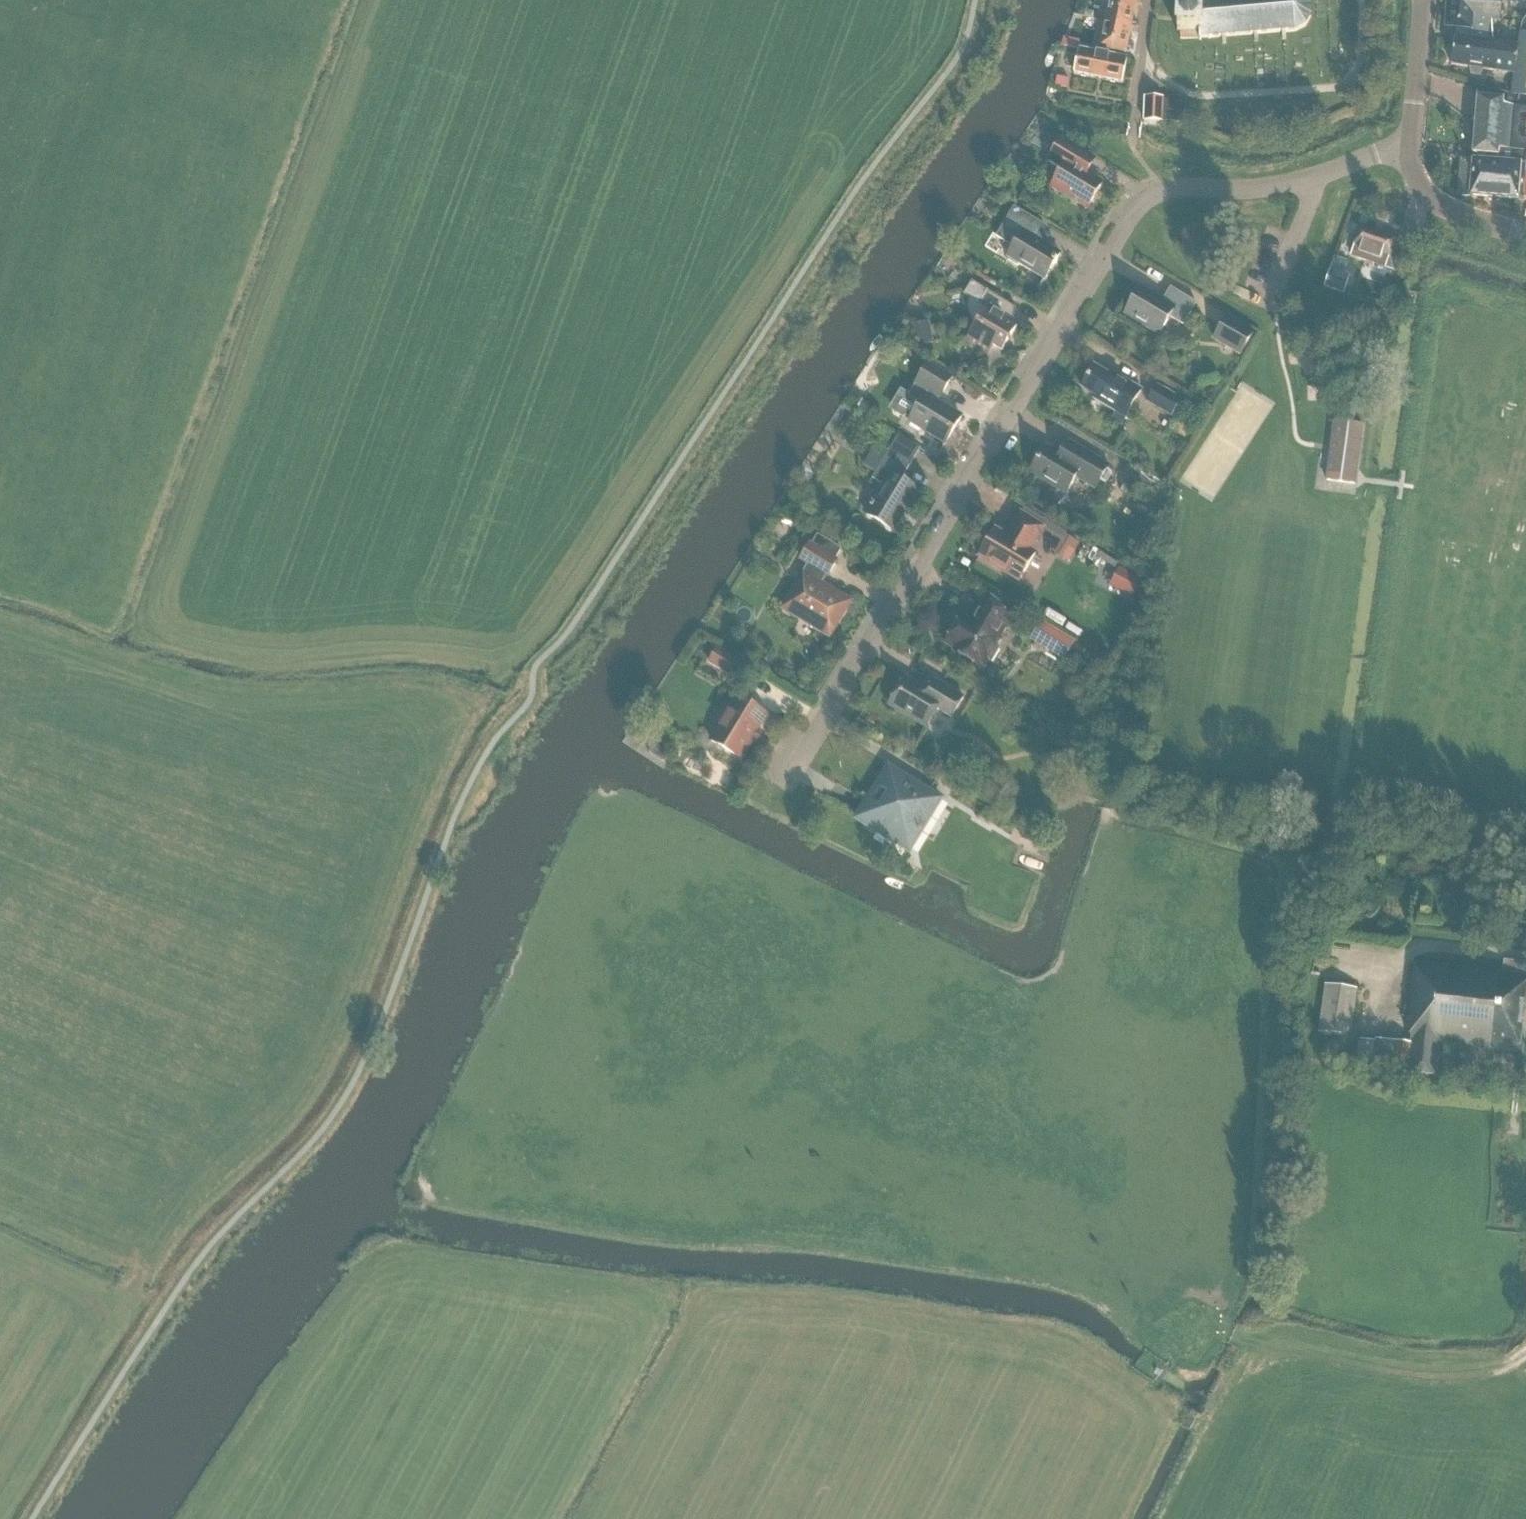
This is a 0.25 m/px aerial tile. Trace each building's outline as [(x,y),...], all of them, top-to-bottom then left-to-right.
[(1131,25),(1136,2),(1126,0),(1109,0),(1105,20),(1131,25)] [(1311,20),(1310,8),(1304,0),(1236,0),(1220,1),(1208,2),(1202,3),(1201,0),(1200,0),(1200,8),(1178,9),(1179,16),(1179,21),(1180,35),(1183,35),(1184,42),(1203,41),(1203,42),(1205,42),(1204,41),(1291,34),(1296,33),(1306,28),(1311,20)] [(1446,28),(1459,29),(1492,32),(1492,21),(1501,22),(1503,0),(1448,0),(1446,28)] [(1123,58),(1124,53),(1126,53),(1131,25),(1105,20),(1100,48),(1112,51),(1111,56),(1123,58)] [(1452,66),(1514,74),(1511,95),(1520,96),(1525,98),(1525,21),(1525,22),(1524,23),(1524,24),(1523,25),(1522,32),(1520,32),(1518,46),(1492,42),(1492,32),(1459,29),(1458,37),(1455,37),(1452,66)] [(1072,46),(1080,48),(1082,40),(1074,38),(1072,46)] [(1127,59),(1123,58),(1111,56),(1080,50),(1075,74),(1123,83),(1127,59)] [(1519,96),(1517,109),(1503,107),(1503,101),(1478,98),(1470,197),(1518,200),(1525,200),(1524,201),(1525,201),(1525,98),(1519,96)] [(1162,122),(1163,98),(1145,97),(1144,121),(1162,122)] [(1081,155),(1060,143),(1049,161),(1062,169),(1051,188),(1087,210),(1103,183),(1087,173),(1074,166),(1081,155)] [(1074,166),(1087,173),(1093,163),(1081,155),(1074,166)] [(1020,198),(1031,205),(1035,197),(1024,190),(1020,198)] [(1045,280),(1060,254),(1030,236),(1038,222),(1014,208),(996,237),(1013,248),(1007,258),(1045,280)] [(1361,228),(1351,256),(1385,268),(1394,240),(1361,228)] [(1325,287),(1344,293),(1349,278),(1330,271),(1325,287)] [(977,324),(966,342),(988,355),(993,346),(1002,351),(1017,326),(1009,321),(1016,309),(972,282),(964,295),(971,299),(970,301),(970,303),(969,304),(969,306),(969,308),(969,310),(969,311),(970,313),(970,315),(971,317),(973,319),(975,322),(977,324)] [(1159,336),(1170,318),(1183,326),(1197,304),(1171,288),(1163,301),(1141,288),(1125,316),(1159,336)] [(1240,355),(1254,333),(1228,317),(1214,340),(1240,355)] [(930,328),(914,331),(917,347),(933,344),(930,328)] [(906,396),(899,397),(894,404),(896,412),(903,416),(907,415),(912,418),(909,422),(946,444),(961,418),(936,402),(939,398),(940,399),(952,378),(928,364),(908,397),(906,396)] [(1125,418),(1142,391),(1118,377),(1117,380),(1094,366),(1081,388),(1096,397),(1094,400),(1125,418)] [(1156,386),(1146,402),(1171,417),(1181,401),(1156,386)] [(1327,481),(1355,484),(1363,426),(1335,422),(1327,481)] [(878,442),(886,446),(892,437),(884,432),(878,442)] [(1045,448),(1030,472),(1066,494),(1076,478),(1095,489),(1109,467),(1069,442),(1060,456),(1045,448)] [(893,531),(915,495),(918,490),(902,481),(912,464),(890,451),(872,479),(884,487),(867,515),(893,531)] [(1045,528),(1021,513),(1007,536),(996,529),(979,558),(1019,582),(1036,554),(1031,551),(1045,528)] [(828,576),(837,562),(834,561),(841,550),(816,535),(801,560),(810,565),(791,598),(786,600),(784,604),(784,609),(786,613),(790,615),(795,615),(830,636),(850,603),(820,585),(826,575),(828,576)] [(1080,545),(1067,537),(1065,536),(1061,542),(1053,555),(1068,564),(1080,545)] [(1130,573),(1120,592),(1131,597),(1140,578),(1130,573)] [(985,668),(1001,641),(998,639),(1012,617),(988,603),(975,625),(962,617),(960,620),(956,621),(952,628),(953,631),(945,644),(955,650),(954,652),(981,668),(982,666),(985,668)] [(1064,662),(1075,644),(1041,623),(1030,641),(1064,662)] [(746,666),(718,649),(710,663),(738,680),(746,666)] [(951,719),(964,698),(940,684),(933,696),(905,680),(890,705),(927,727),(937,710),(951,719)] [(729,713),(725,714),(720,723),(721,726),(711,741),(740,759),(767,716),(738,698),(729,713)] [(858,820),(909,851),(940,800),(889,768),(858,820)] [(1021,839),(1032,843),(1036,834),(1025,830),(1021,839)] [(1411,1044),(1380,1040),(1380,1042),(1359,1041),(1357,1065),(1374,1067),(1377,1067),(1409,1071),(1408,1074),(1436,1076),(1439,1044),(1519,1053),(1525,985),(1525,976),(1525,974),(1525,963),(1504,961),(1502,974),(1415,964),(1409,1019),(1413,1019),(1411,1044)] [(1325,986),(1318,1033),(1344,1037),(1353,1031),(1358,990),(1325,986)]
